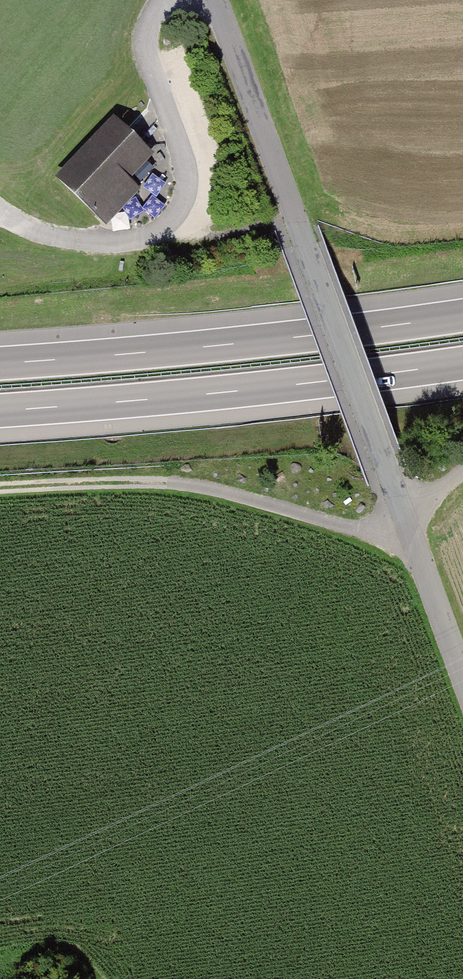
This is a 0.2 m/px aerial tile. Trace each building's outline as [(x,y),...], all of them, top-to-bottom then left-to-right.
[(161,149),(119,109),(59,172),(109,219),(133,193),(137,189),(139,187),(132,180),(161,149)]
